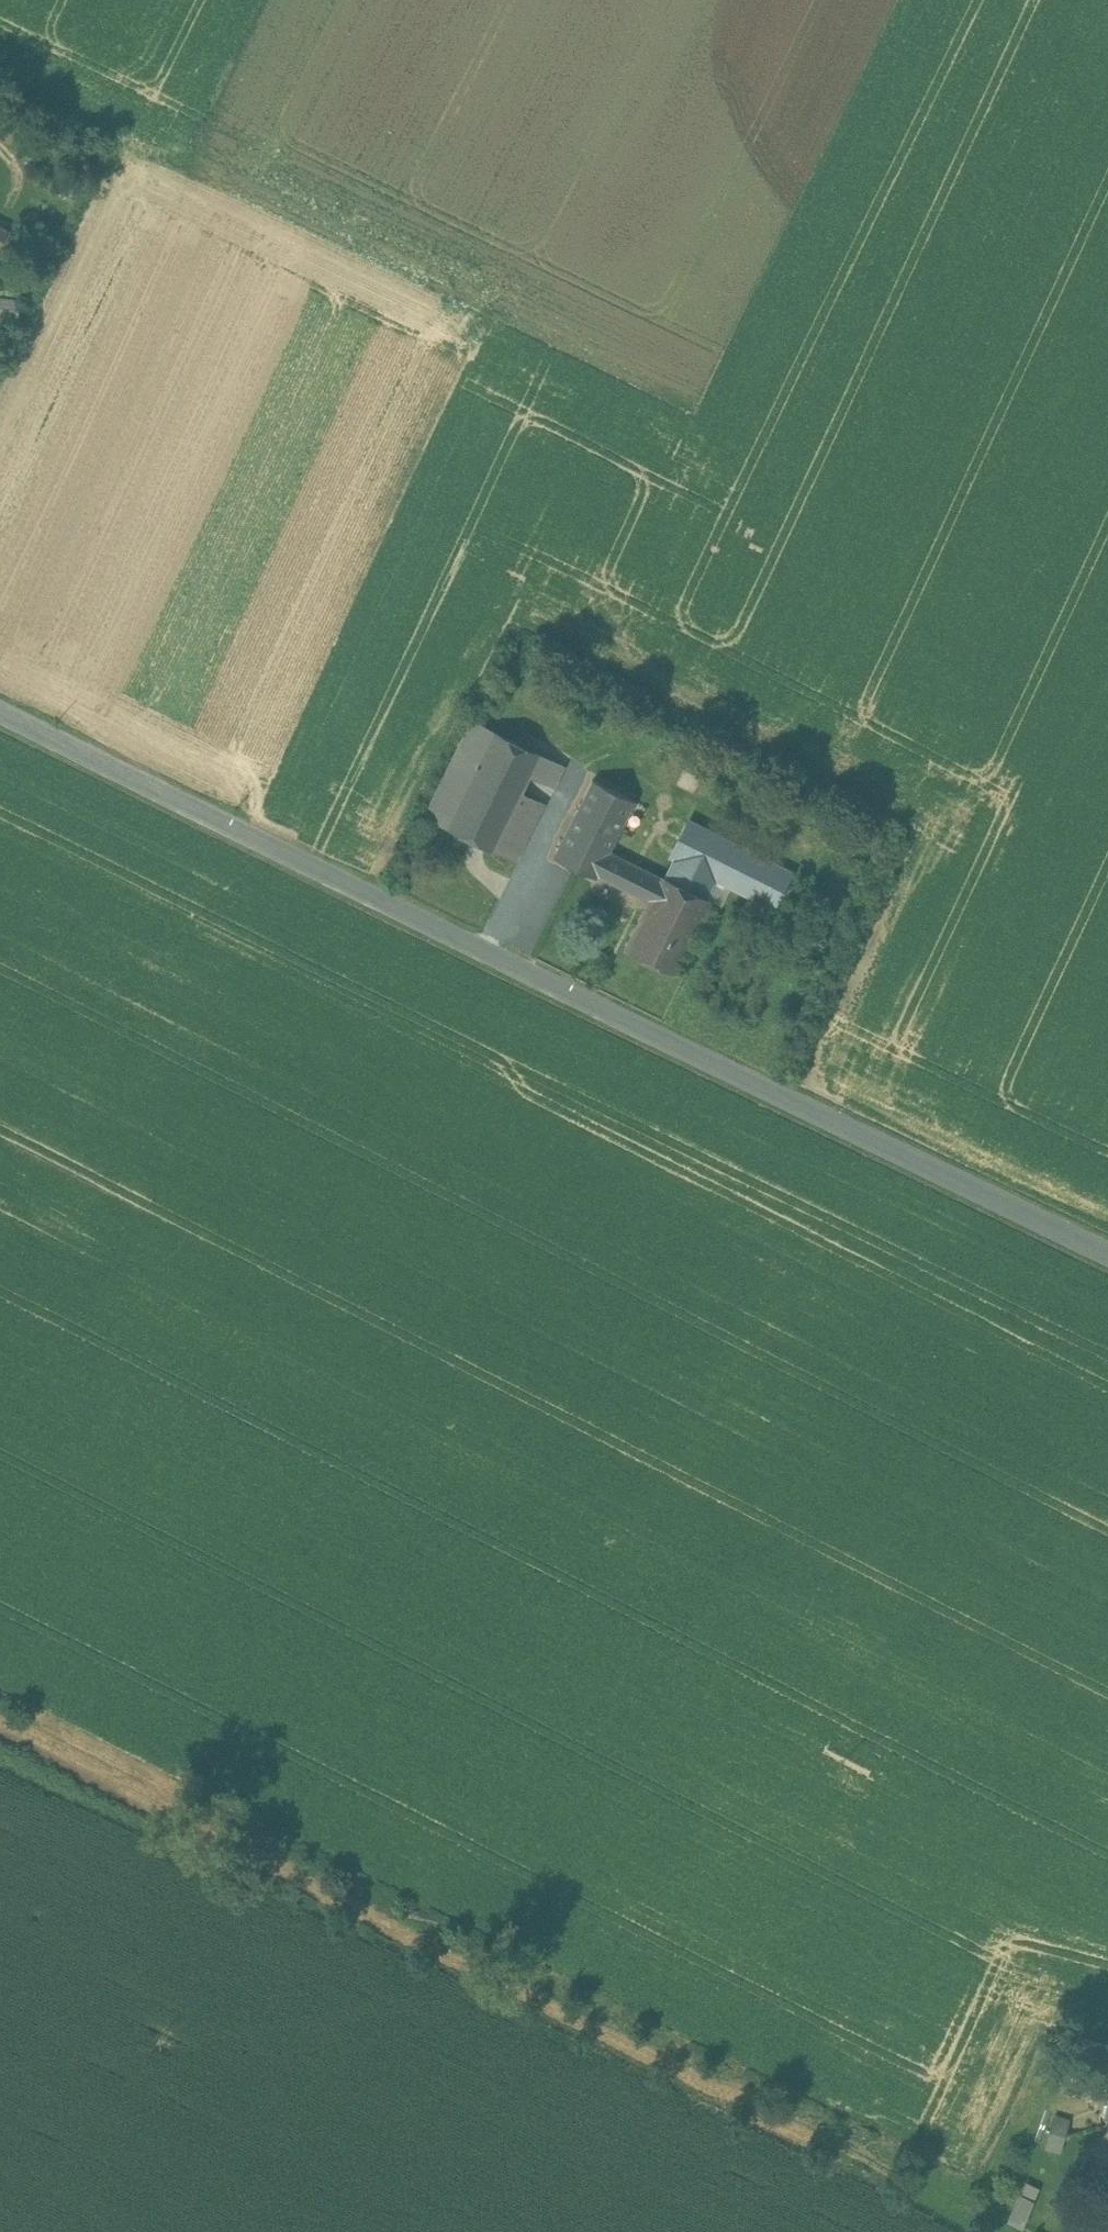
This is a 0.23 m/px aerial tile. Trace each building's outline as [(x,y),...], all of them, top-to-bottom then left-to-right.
[(4,229),(0,239),(0,255),(10,260),(21,236),(4,229)] [(18,314),(17,296),(0,296),(0,315),(18,314)] [(473,720),(426,815),(446,825),(493,730),(473,720)] [(493,730),(446,825),(493,848),(503,829),(530,774),(540,754),(493,730)] [(560,764),(540,754),(530,774),(550,784),(560,764)] [(593,780),(555,856),(596,876),(597,874),(608,852),(634,801),(593,780)] [(791,873),(689,822),(672,856),(715,877),(773,907),(791,873)] [(522,839),(503,829),(493,848),(513,858),(522,839)] [(661,878),(608,852),(597,874),(650,900),(661,878)] [(715,877),(677,858),(667,878),(705,897),(715,877)] [(667,878),(662,875),(650,900),(625,949),(675,975),(713,901),(705,897),(667,878)] [(1053,2111),(1044,2147),(1061,2151),(1070,2116),(1053,2111)]
